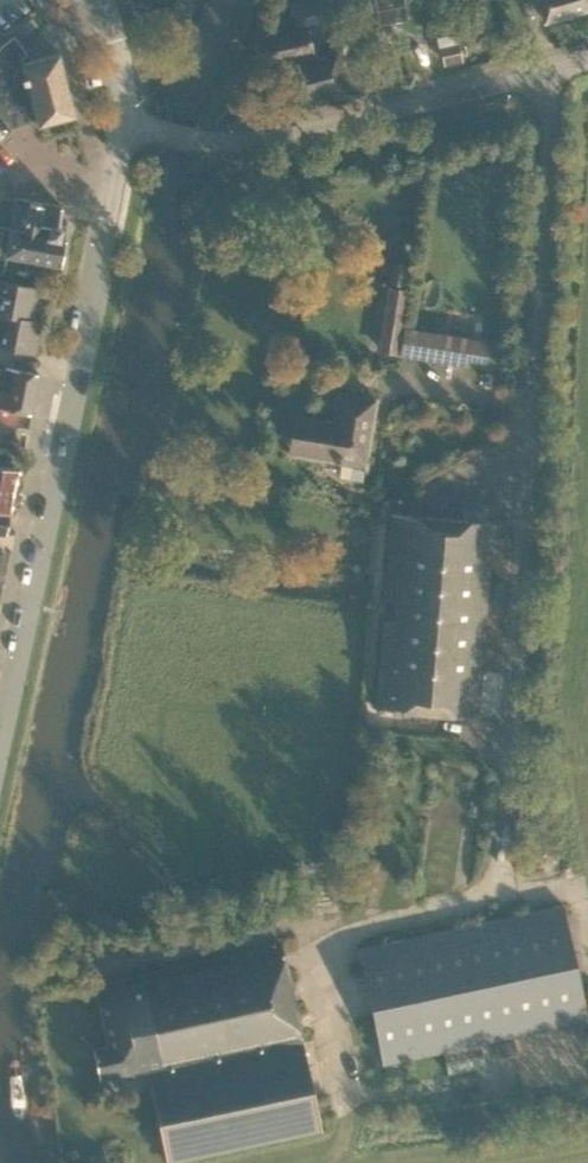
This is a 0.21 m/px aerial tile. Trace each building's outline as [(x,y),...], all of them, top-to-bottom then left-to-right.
[(297,26),(334,20),(331,0),(328,0),(293,6),(297,26)] [(547,21),(587,9),(587,0),(541,0),(547,21)] [(314,58),(308,26),(254,38),(260,64),(274,61),(284,109),(348,96),(336,40),(321,44),(324,56),(314,58)] [(23,62),(21,55),(25,52),(13,36),(0,45),(0,143),(8,136),(4,131),(27,121),(35,117),(37,124),(41,123),(74,114),(57,53),(23,62)] [(462,62),(457,42),(444,45),(449,65),(462,62)] [(59,262),(63,237),(57,236),(58,225),(56,225),(59,205),(13,198),(9,227),(0,225),(0,272),(3,272),(5,254),(59,262)] [(32,318),(39,287),(0,279),(0,312),(32,318)] [(398,354),(408,289),(387,285),(385,300),(390,301),(383,351),(398,354)] [(34,353),(41,320),(32,318),(0,312),(0,346),(34,353)] [(405,326),(400,354),(466,364),(467,359),(470,337),(405,326)] [(503,341),(470,337),(467,359),(481,361),(480,368),(499,370),(503,341)] [(38,372),(4,366),(4,367),(0,367),(0,408),(31,413),(38,372)] [(295,417),(289,455),(339,463),(337,478),(361,482),(364,467),(375,400),(338,393),(333,423),(295,417)] [(0,466),(0,533),(6,535),(20,470),(0,466)] [(477,716),(492,523),(391,513),(375,706),(477,716)] [(587,1021),(561,905),(357,948),(382,1065),(587,1021)] [(157,1120),(167,1162),(173,1162),(321,1131),(281,942),(93,982),(106,1046),(91,1049),(98,1079),(130,1071),(132,1079),(147,1076),(157,1120)]
